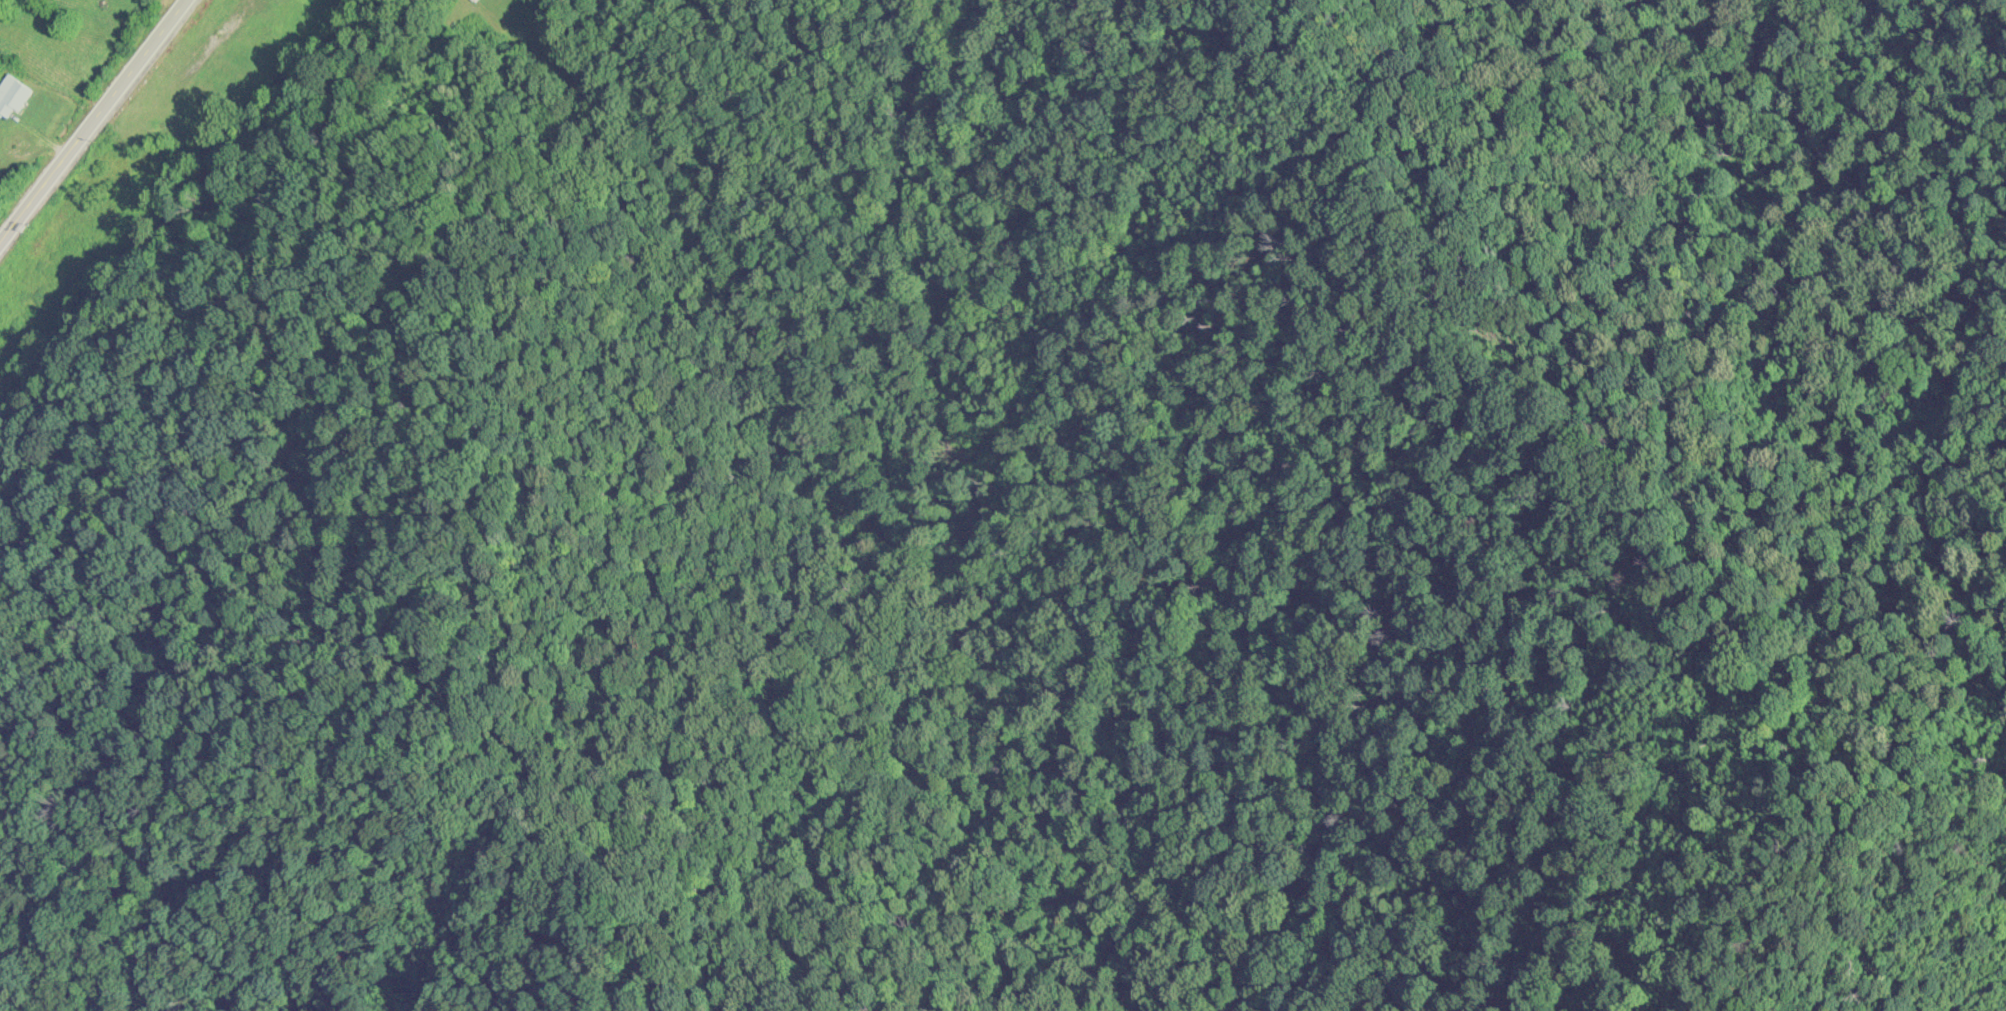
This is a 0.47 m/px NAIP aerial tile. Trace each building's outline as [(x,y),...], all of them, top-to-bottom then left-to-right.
[(8,75),(0,88),(0,114),(10,120),(16,110),(21,113),(34,91),(8,75)]
